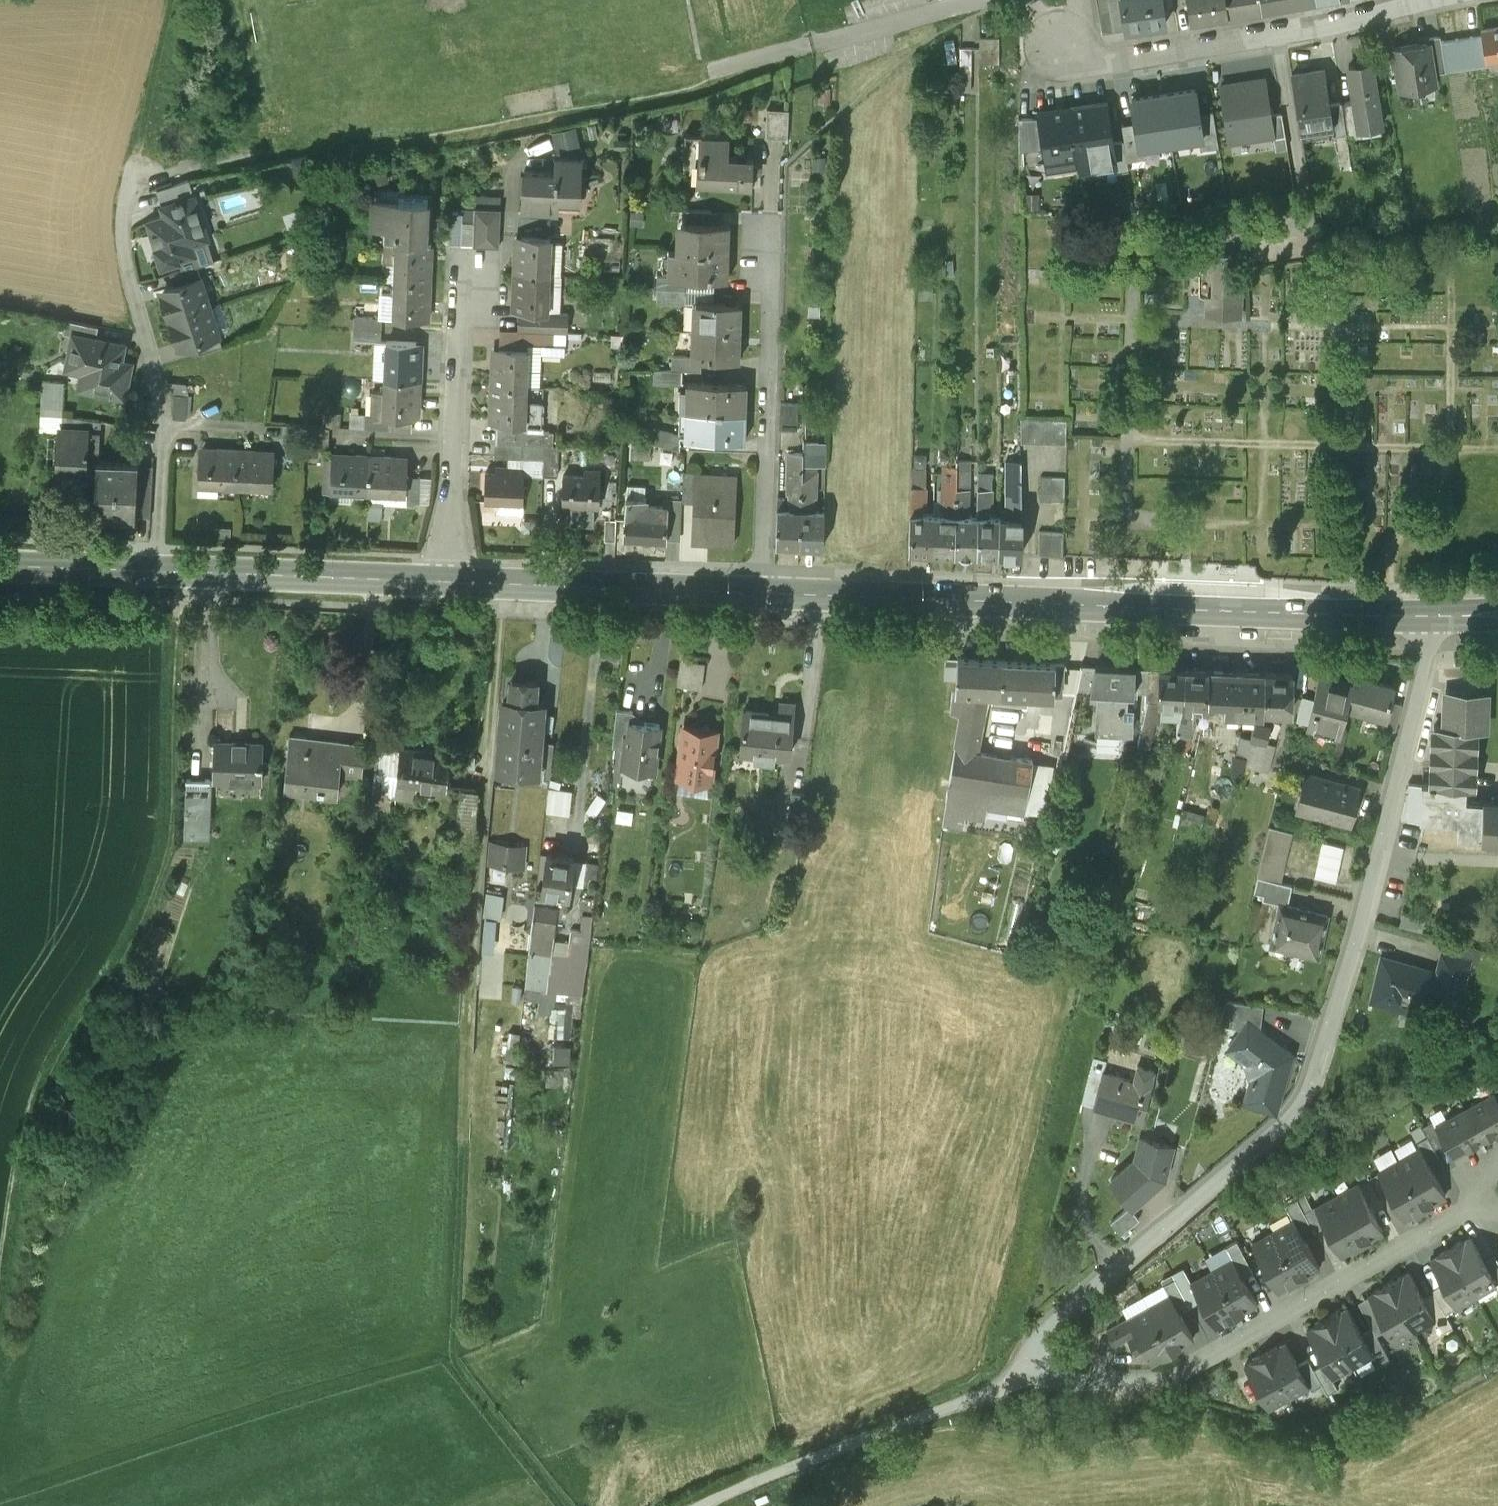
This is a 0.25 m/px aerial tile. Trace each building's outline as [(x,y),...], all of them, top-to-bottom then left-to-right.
[(1103,32),(1114,30),(1109,0),(1097,0),(1103,32)] [(1127,28),(1122,0),(1109,0),(1114,30),(1127,28)] [(1162,0),(1122,0),(1127,28),(1127,29),(1166,23),(1162,0)] [(1226,0),(1188,0),(1191,19),(1228,13),(1226,0)] [(1261,0),(1226,0),(1228,13),(1262,8),(1261,0)] [(1481,28),(1482,33),(1486,58),(1487,58),(1497,56),(1497,25),(1481,28)] [(1446,70),(1446,69),(1441,39),(1440,33),(1427,35),(1428,41),(1430,40),(1436,71),(1446,70)] [(1487,58),(1486,58),(1482,33),(1471,34),(1476,64),(1488,62),(1487,58)] [(1476,64),(1471,34),(1441,39),(1446,69),(1476,64)] [(980,62),(1000,63),(1000,37),(980,36),(980,62)] [(1428,41),(1394,46),(1401,86),(1437,80),(1436,71),(1430,40),(1428,41)] [(972,74),(973,47),(961,47),(960,74),(972,74)] [(1378,100),(1372,61),(1350,64),(1355,99),(1360,127),(1362,126),(1382,123),(1380,112),(1384,109),(1383,101),(1378,100)] [(1331,100),(1326,67),(1293,72),(1301,127),(1334,121),(1331,100)] [(1271,112),(1265,77),(1222,84),(1231,139),(1274,132),(1271,112)] [(1336,132),(1347,130),(1343,101),(1342,98),(1331,100),(1334,121),(1336,132)] [(1362,126),(1360,127),(1355,99),(1343,101),(1347,130),(1348,137),(1363,134),(1362,126)] [(1112,142),(1106,102),(1070,107),(1079,166),(1079,167),(1114,162),(1115,161),(1112,142)] [(1070,107),(1038,113),(1039,118),(1044,147),(1047,171),(1079,166),(1070,107)] [(1283,111),(1271,112),(1274,132),(1276,148),(1288,146),(1283,111)] [(769,112),(768,138),(788,138),(789,113),(769,112)] [(1044,147),(1039,118),(1019,118),(1019,151),(1044,147)] [(564,131),(567,148),(582,145),(579,128),(564,131)] [(731,138),(703,136),(703,139),(706,139),(705,156),(702,156),(701,165),(704,165),(703,185),(754,188),(755,159),(730,157),(731,138)] [(1112,142),(1115,161),(1114,162),(1116,172),(1129,169),(1124,140),(1112,142)] [(557,173),(525,172),(524,211),(558,212),(558,200),(580,201),(581,161),(557,160),(557,173)] [(207,241),(194,199),(162,209),(165,220),(148,225),(161,267),(194,257),(190,247),(207,241)] [(398,242),(415,243),(416,238),(423,239),(424,222),(427,222),(428,202),(399,201),(399,203),(375,202),(374,226),(398,228),(398,233),(396,233),(396,237),(398,237),(398,242)] [(687,221),(712,222),(712,210),(688,209),(687,221)] [(450,244),(474,245),(475,221),(462,221),(463,213),(451,213),(450,244)] [(501,222),(475,221),(474,245),(500,245),(501,222)] [(677,247),(677,249),(729,251),(730,251),(731,223),(712,222),(687,221),(686,247),(677,247)] [(551,236),(523,235),(522,250),(516,250),(515,272),(560,274),(561,241),(551,240),(551,236)] [(397,281),(397,280),(430,281),(431,261),(426,261),(426,243),(415,243),(398,242),(386,242),(385,280),(397,281)] [(677,249),(668,249),(668,275),(667,277),(686,277),(728,279),(729,251),(677,249)] [(1231,254),(1210,254),(1210,275),(1216,275),(1216,296),(1243,296),(1242,274),(1235,274),(1235,270),(1231,270),(1231,254)] [(173,288),(200,280),(197,269),(170,277),(173,288)] [(560,274),(515,272),(514,293),(520,293),(520,309),(560,311),(562,274),(560,274)] [(686,289),(686,277),(667,277),(668,275),(657,275),(657,288),(686,289)] [(209,308),(200,280),(160,293),(169,321),(209,308)] [(430,281),(397,280),(397,281),(396,294),(383,293),(382,317),(382,319),(423,321),(424,304),(429,304),(430,281)] [(686,302),(686,289),(657,288),(656,301),(686,302)] [(742,303),(699,301),(698,329),(741,331),(742,303)] [(209,308),(169,321),(178,350),(218,337),(209,308)] [(519,328),(567,330),(568,330),(569,311),(560,311),(520,309),(519,328)] [(382,317),(355,316),(354,328),(381,329),(382,319),(382,317)] [(74,336),(94,340),(96,328),(64,322),(61,336),(73,338),(74,336)] [(500,347),(528,348),(528,342),(566,343),(567,330),(519,328),(501,327),(500,347)] [(381,341),(381,329),(354,328),(354,341),(374,342),(381,342),(381,341)] [(741,331),(698,329),(693,329),(692,356),(692,357),(703,357),(741,359),(742,344),(741,344),(741,331)] [(94,340),(74,336),(73,338),(69,358),(82,361),(76,389),(123,399),(128,370),(119,368),(123,347),(94,340)] [(222,349),(218,337),(191,346),(195,357),(222,349)] [(373,378),(385,379),(419,380),(420,359),(415,359),(415,343),(381,341),(381,342),(374,342),(373,378)] [(500,363),(492,363),(491,384),(526,385),(538,386),(539,350),(528,350),(528,348),(500,347),(500,363)] [(703,369),(703,357),(692,357),(692,356),(674,355),(673,368),(684,369),(703,369)] [(683,383),(684,369),(673,368),(655,368),(655,382),(683,383)] [(419,380),(385,379),(385,391),(373,390),(372,416),(412,418),(413,402),(418,402),(419,380)] [(688,381),(687,409),(747,411),(748,384),(688,381)] [(63,384),(43,383),(42,407),(61,409),(63,384)] [(526,385),(491,384),(490,407),(497,407),(496,423),(524,424),(524,425),(542,425),(543,400),(526,399),(526,385)] [(172,419),(186,420),(187,397),(173,396),(172,419)] [(779,427),(798,427),(799,400),(780,400),(779,427)] [(747,411),(687,409),(686,437),(746,439),(747,411)] [(99,435),(99,423),(61,416),(60,433),(99,435)] [(411,429),(412,418),(372,416),(366,416),(366,427),(411,429)] [(1021,442),(1032,443),(1032,419),(1021,418),(1021,442)] [(1032,443),(1044,443),(1043,419),(1032,419),(1032,443)] [(1044,443),(1054,443),(1054,419),(1043,419),(1044,443)] [(1066,419),(1054,419),(1054,443),(1065,443),(1066,419)] [(524,425),(524,424),(496,423),(495,441),(496,441),(545,443),(549,443),(549,430),(524,428),(524,425)] [(330,427),(307,426),(306,448),(329,449),(330,427)] [(654,428),(651,442),(681,448),(682,434),(654,428)] [(97,465),(98,465),(99,435),(60,433),(59,481),(96,484),(97,465)] [(943,481),(956,482),(956,452),(954,452),(954,443),(949,443),(949,437),(943,437),(944,443),(943,481)] [(803,451),(802,467),(800,543),(822,544),(823,510),(813,510),(814,495),(817,495),(818,465),(825,465),(826,440),(804,439),(803,451)] [(628,496),(646,498),(651,442),(632,440),(628,496)] [(545,458),(545,443),(496,441),(495,456),(545,458)] [(549,443),(545,443),(545,458),(544,475),(557,475),(559,443),(549,443)] [(236,484),(237,451),(215,451),(215,456),(199,456),(198,483),(236,484)] [(237,451),(236,484),(273,486),(274,459),(258,458),(258,452),(237,451)] [(789,467),(802,467),(803,451),(790,451),(789,467)] [(369,490),(371,456),(349,456),(349,462),(332,461),(332,488),(369,490)] [(371,456),(369,490),(406,492),(406,476),(407,464),(391,463),(391,457),(371,456)] [(1007,462),(1007,489),(1021,489),(1021,462),(1007,462)] [(134,516),(137,466),(117,464),(98,465),(97,465),(96,484),(94,513),(94,515),(134,516)] [(508,472),(486,471),(485,500),(497,500),(496,511),(522,512),(524,467),(508,467),(508,472)] [(775,543),(800,543),(802,467),(789,467),(789,492),(791,492),(791,508),(785,508),(786,497),(777,497),(775,543)] [(585,475),(563,474),(563,501),(600,503),(601,470),(585,469),(585,475)] [(682,499),(695,500),(696,475),(698,475),(698,470),(684,469),(682,499)] [(738,477),(698,475),(696,475),(695,500),(705,500),(703,540),(735,540),(738,477)] [(420,477),(406,476),(406,492),(405,501),(419,501),(420,477)] [(1040,500),(1052,500),(1053,477),(1041,476),(1040,500)] [(1065,477),(1053,477),(1052,500),(1064,500),(1065,477)] [(946,513),(933,513),(932,549),(954,550),(956,487),(956,482),(943,481),(942,507),(946,510),(946,513)] [(976,488),(976,514),(976,551),(998,552),(999,515),(987,515),(987,510),(990,507),(991,484),(985,484),(985,488),(976,488)] [(925,486),(910,486),(908,548),(932,549),(933,513),(920,513),(920,508),(924,506),(925,486)] [(969,487),(956,487),(954,550),(976,551),(976,514),(964,514),(964,510),(968,507),(969,487)] [(998,552),(1021,553),(1021,489),(1007,489),(1007,508),(1012,511),(1012,516),(999,515),(998,552)] [(646,498),(628,496),(624,535),(666,538),(668,506),(646,504),(646,498)] [(616,538),(616,517),(606,517),(605,538),(616,538)] [(1039,554),(1051,555),(1052,532),(1040,531),(1039,554)] [(1064,533),(1052,532),(1051,555),(1063,555),(1064,533)] [(957,657),(945,656),(943,677),(956,678),(957,657)] [(1003,658),(957,657),(956,678),(955,687),(986,689),(1002,690),(1003,658)] [(706,662),(682,658),(678,683),(703,687),(706,662)] [(1055,661),(1003,658),(1002,690),(1054,692),(1055,661)] [(1095,662),(1084,661),(1078,685),(1090,685),(1095,662)] [(1122,662),(1095,662),(1090,685),(1097,686),(1096,722),(1133,724),(1134,699),(1128,698),(1128,686),(1147,687),(1147,665),(1148,663),(1133,663),(1133,668),(1122,668),(1122,662)] [(1160,666),(1147,665),(1147,687),(1146,697),(1159,697),(1160,666)] [(1185,667),(1160,666),(1159,697),(1163,697),(1162,713),(1180,714),(1184,698),(1185,667)] [(1209,667),(1185,667),(1184,698),(1180,714),(1177,724),(1192,727),(1195,712),(1194,708),(1194,701),(1208,704),(1208,693),(1209,667)] [(1265,669),(1209,667),(1208,693),(1225,693),(1224,716),(1256,717),(1264,705),(1265,669)] [(1293,670),(1265,669),(1264,705),(1275,706),(1292,706),(1293,670)] [(1352,679),(1320,670),(1314,695),(1308,718),(1340,726),(1346,701),(1352,679)] [(1394,682),(1354,672),(1352,679),(1346,701),(1387,711),(1390,697),(1394,682)] [(538,681),(512,679),(510,702),(503,702),(498,766),(515,767),(515,773),(537,775),(537,774),(538,762),(540,762),(542,738),(545,702),(536,701),(538,681)] [(1419,812),(1457,814),(1457,813),(1464,814),(1464,791),(1465,779),(1471,779),(1475,724),(1484,724),(1486,698),(1464,697),(1465,686),(1447,685),(1445,721),(1435,721),(1432,778),(1422,777),(1419,812)] [(986,689),(955,687),(952,710),(960,711),(945,796),(987,801),(994,750),(975,748),(986,689)] [(1314,695),(1302,691),(1297,715),(1308,718),(1314,695)] [(1159,697),(1146,697),(1146,705),(1137,741),(1148,744),(1154,719),(1158,719),(1159,713),(1162,713),(1163,697),(1159,697)] [(1401,699),(1390,697),(1387,711),(1384,721),(1395,724),(1401,699)] [(769,710),(744,708),(741,742),(778,745),(779,739),(791,740),(794,700),(780,699),(779,713),(768,712),(769,710)] [(1275,706),(1264,705),(1256,717),(1251,735),(1273,740),(1276,728),(1274,727),(1276,721),(1272,721),(1275,706)] [(632,717),(634,717),(635,709),(618,707),(614,742),(626,744),(627,730),(630,731),(632,717)] [(661,721),(634,717),(632,717),(630,731),(627,730),(626,744),(624,761),(656,765),(657,758),(659,758),(660,750),(658,750),(661,721)] [(703,727),(685,724),(677,786),(709,790),(717,729),(711,728),(707,723),(703,727)] [(290,732),(289,732),(284,783),(338,789),(339,769),(342,738),(341,738),(341,740),(290,734),(290,732)] [(1251,735),(1242,733),(1233,766),(1243,767),(1245,761),(1251,735)] [(1273,740),(1251,735),(1245,761),(1269,767),(1275,740),(1273,740)] [(365,740),(342,738),(339,769),(362,771),(365,740)] [(540,762),(538,762),(537,774),(550,776),(554,739),(542,738),(540,762)] [(231,740),(214,740),(213,776),(216,776),(260,777),(261,741),(245,741),(245,739),(231,739),(231,740)] [(445,785),(449,749),(401,744),(396,788),(416,790),(417,782),(445,785)] [(1011,752),(994,750),(987,801),(1027,806),(1030,787),(1037,750),(1012,747),(1011,752)] [(1063,753),(1037,750),(1030,787),(1055,790),(1063,753)] [(1351,817),(1360,781),(1311,770),(1303,774),(1297,805),(1351,817)] [(208,832),(209,775),(185,775),(183,832),(208,832)] [(260,793),(260,777),(216,776),(216,792),(260,793)] [(1422,777),(1408,776),(1400,810),(1419,812),(1422,777)] [(473,836),(476,787),(473,786),(461,784),(456,834),(473,836)] [(573,786),(550,784),(547,807),(571,809),(573,786)] [(1482,792),(1464,791),(1464,814),(1480,815),(1482,792)] [(1482,791),(1482,792),(1480,815),(1480,828),(1497,829),(1497,792),(1482,791)] [(1457,813),(1457,814),(1457,826),(1480,828),(1480,815),(1464,814),(1457,813)] [(1269,823),(1257,869),(1281,875),(1291,828),(1269,823)] [(1342,842),(1322,837),(1314,870),(1335,875),(1342,842)] [(525,841),(492,838),(491,857),(523,859),(525,841)] [(538,879),(533,923),(553,926),(558,895),(566,897),(573,851),(547,847),(543,880),(538,879)] [(1281,875),(1257,869),(1253,886),(1263,888),(1262,893),(1280,897),(1287,899),(1292,878),(1281,875)] [(505,911),(507,887),(488,885),(486,910),(505,911)] [(1270,937),(1318,948),(1327,908),(1287,899),(1280,897),(1270,937)] [(1424,910),(1402,905),(1399,917),(1420,922),(1424,910)] [(553,926),(533,923),(526,982),(549,983),(550,950),(553,926)] [(1479,939),(1445,931),(1437,962),(1381,949),(1371,989),(1404,997),(1406,989),(1455,1001),(1467,949),(1476,951),(1479,939)] [(1260,1023),(1263,998),(1226,993),(1220,1016),(1242,1021),(1247,1014),(1260,1023)] [(1242,1021),(1228,1041),(1246,1055),(1245,1058),(1243,1060),(1251,1071),(1244,1092),(1264,1098),(1268,1097),(1271,1095),(1272,1092),(1276,1078),(1282,1079),(1292,1046),(1260,1023),(1247,1014),(1242,1021)] [(1102,1066),(1104,1066),(1107,1056),(1093,1053),(1082,1099),(1093,1102),(1094,1100),(1102,1066)] [(1117,1108),(1142,1114),(1155,1064),(1137,1060),(1134,1074),(1104,1066),(1102,1066),(1094,1100),(1117,1106),(1117,1108)] [(1484,1100),(1482,1097),(1465,1107),(1481,1137),(1483,1136),(1497,1127),(1497,1097),(1496,1094),(1484,1100)] [(1465,1107),(1447,1117),(1449,1120),(1437,1127),(1444,1140),(1452,1153),(1481,1137),(1465,1107)] [(1437,1127),(1432,1119),(1422,1125),(1427,1134),(1434,1146),(1444,1140),(1437,1127)] [(1172,1140),(1141,1132),(1135,1154),(1111,1175),(1132,1199),(1164,1172),(1172,1140)] [(1434,1146),(1427,1134),(1417,1140),(1420,1146),(1429,1161),(1439,1155),(1434,1146)] [(1429,1161),(1420,1146),(1399,1158),(1424,1203),(1445,1191),(1429,1161)] [(1424,1203),(1399,1158),(1378,1169),(1403,1215),(1424,1203)] [(1382,1226),(1357,1181),(1336,1193),(1361,1238),(1382,1226)] [(1361,1238),(1336,1193),(1315,1205),(1340,1250),(1361,1238)] [(1314,1228),(1296,1196),(1285,1203),(1293,1217),(1294,1216),(1303,1234),(1314,1228)] [(1129,1201),(1111,1217),(1121,1228),(1139,1213),(1129,1201)] [(1303,1234),(1294,1216),(1293,1217),(1273,1228),(1298,1274),(1319,1262),(1303,1234)] [(1298,1274),(1273,1228),(1252,1240),(1277,1285),(1298,1274)] [(1496,1276),(1471,1231),(1464,1235),(1463,1234),(1450,1241),(1475,1287),(1496,1276)] [(1252,1265),(1236,1237),(1226,1243),(1233,1255),(1241,1271),(1252,1265)] [(1475,1287),(1450,1241),(1436,1249),(1437,1250),(1430,1254),(1442,1275),(1455,1298),(1475,1287)] [(1241,1271),(1233,1255),(1212,1267),(1235,1309),(1256,1297),(1241,1271)] [(1409,1265),(1402,1269),(1401,1269),(1388,1276),(1413,1321),(1433,1311),(1434,1310),(1423,1291),(1409,1265)] [(1235,1309),(1212,1267),(1191,1279),(1214,1321),(1235,1309)] [(1189,1301),(1175,1274),(1163,1281),(1169,1291),(1170,1290),(1179,1307),(1189,1301)] [(1455,1298),(1442,1275),(1431,1281),(1433,1285),(1444,1304),(1455,1298)] [(1388,1276),(1375,1283),(1375,1284),(1368,1288),(1393,1333),(1413,1321),(1388,1276)] [(1444,1304),(1433,1285),(1423,1291),(1434,1310),(1433,1311),(1437,1315),(1441,1322),(1451,1317),(1444,1304)] [(1179,1307),(1170,1290),(1169,1291),(1149,1302),(1172,1344),(1193,1332),(1179,1307)] [(1347,1300),(1340,1304),(1340,1303),(1326,1311),(1352,1356),(1372,1345),(1361,1325),(1347,1300)] [(1172,1344),(1149,1302),(1128,1314),(1135,1328),(1151,1356),(1172,1344)] [(1352,1356),(1326,1311),(1313,1318),(1313,1319),(1306,1323),(1323,1354),(1331,1367),(1352,1356)] [(1128,1314),(1107,1326),(1114,1340),(1135,1328),(1128,1314)] [(1389,1349),(1372,1319),(1361,1325),(1372,1345),(1378,1355),(1389,1349)] [(1297,1356),(1285,1335),(1278,1339),(1278,1338),(1264,1345),(1288,1387),(1308,1376),(1297,1356)] [(1288,1387),(1264,1345),(1251,1353),(1252,1353),(1244,1358),(1267,1399),(1288,1387)] [(1313,1360),(1308,1350),(1297,1356),(1308,1376),(1311,1380),(1321,1375),(1313,1360)] [(1331,1367),(1323,1354),(1313,1360),(1321,1375),(1327,1384),(1337,1378),(1331,1367)]
